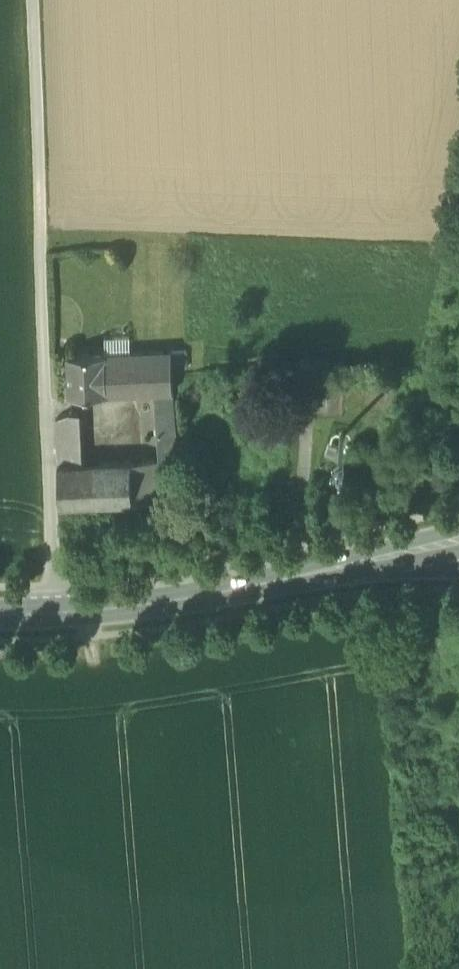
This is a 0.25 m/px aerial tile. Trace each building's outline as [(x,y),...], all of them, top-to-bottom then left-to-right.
[(106,337),(106,353),(130,353),(129,337),(106,337)] [(173,391),(172,368),(172,351),(130,353),(106,353),(108,393),(155,392),(159,459),(132,460),(133,502),(164,500),(163,491),(180,490),(173,391)] [(186,351),(172,351),(172,368),(187,368),(186,351)] [(68,355),(69,395),(108,393),(106,353),(68,355)] [(56,419),(58,463),(81,462),(79,407),(56,419)] [(60,504),(133,502),(132,460),(81,462),(58,463),(60,504)]
